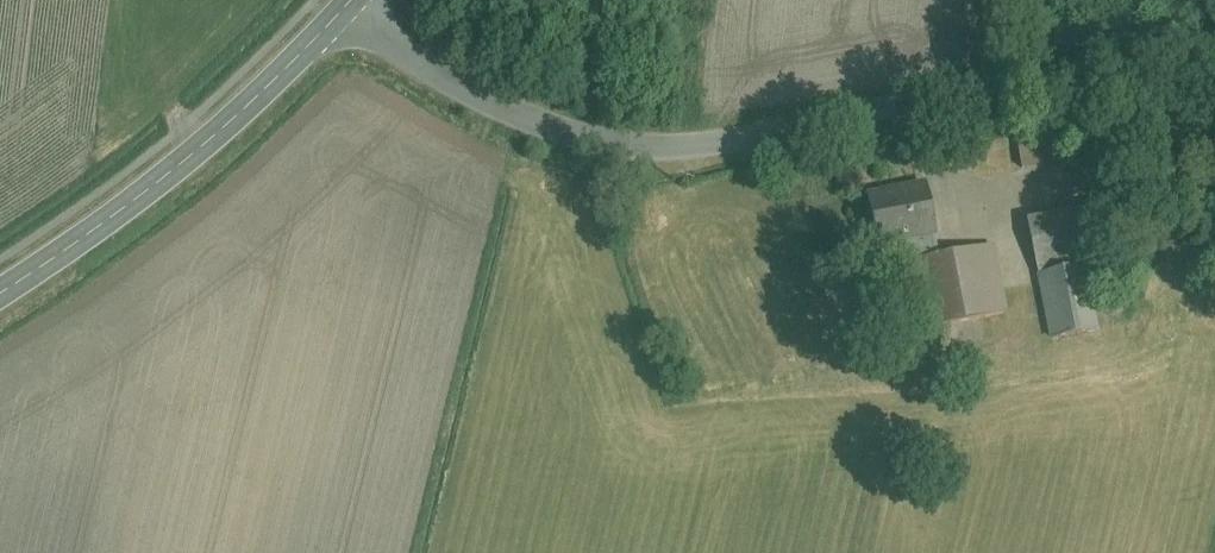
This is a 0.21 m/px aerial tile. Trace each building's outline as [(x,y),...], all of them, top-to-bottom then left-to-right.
[(1061,117),(1009,129),(1018,169),(1070,158),(1061,117)] [(877,237),(907,232),(924,335),(1001,323),(985,222),(948,228),(940,175),(869,186),(877,237)] [(1032,226),(1045,341),(1098,335),(1090,267),(1126,262),(1121,216),(1032,226)]
